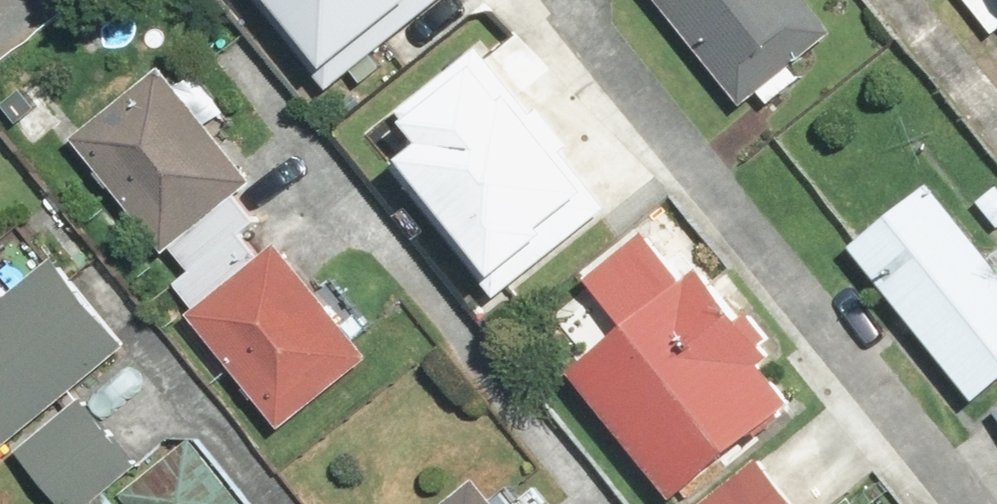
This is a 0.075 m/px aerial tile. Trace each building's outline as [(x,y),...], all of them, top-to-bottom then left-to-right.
[(347,80),(440,0),(278,0),(347,80)] [(746,114),(769,97),(777,108),(813,81),(801,66),(841,35),(814,0),(658,0),(746,114)] [(996,32),(996,0),(971,0),(996,32)] [(498,278),(603,198),(481,37),(386,109),(414,146),(403,154),(498,278)] [(252,176),(165,73),(81,144),(168,248),(252,176)] [(85,170),(57,135),(68,125),(35,85),(4,111),(40,153),(32,159),(57,192),(85,170)] [(861,249),(984,408),(996,398),(996,254),(995,255),(942,187),(861,249)] [(58,266),(21,225),(0,244),(0,456),(127,340),(58,266)] [(714,275),(701,284),(659,229),(595,277),(637,333),(586,372),(683,501),(811,405),(714,275)] [(375,356),(278,252),(197,327),(294,431),(375,356)] [(114,494),(143,470),(85,400),(23,451),(68,503),(123,503),(114,494)] [(200,440),(134,492),(143,503),(250,503),(200,440)] [(771,462),(713,503),(801,503),(771,462)] [(482,479),(453,503),(503,503),(482,479)]
